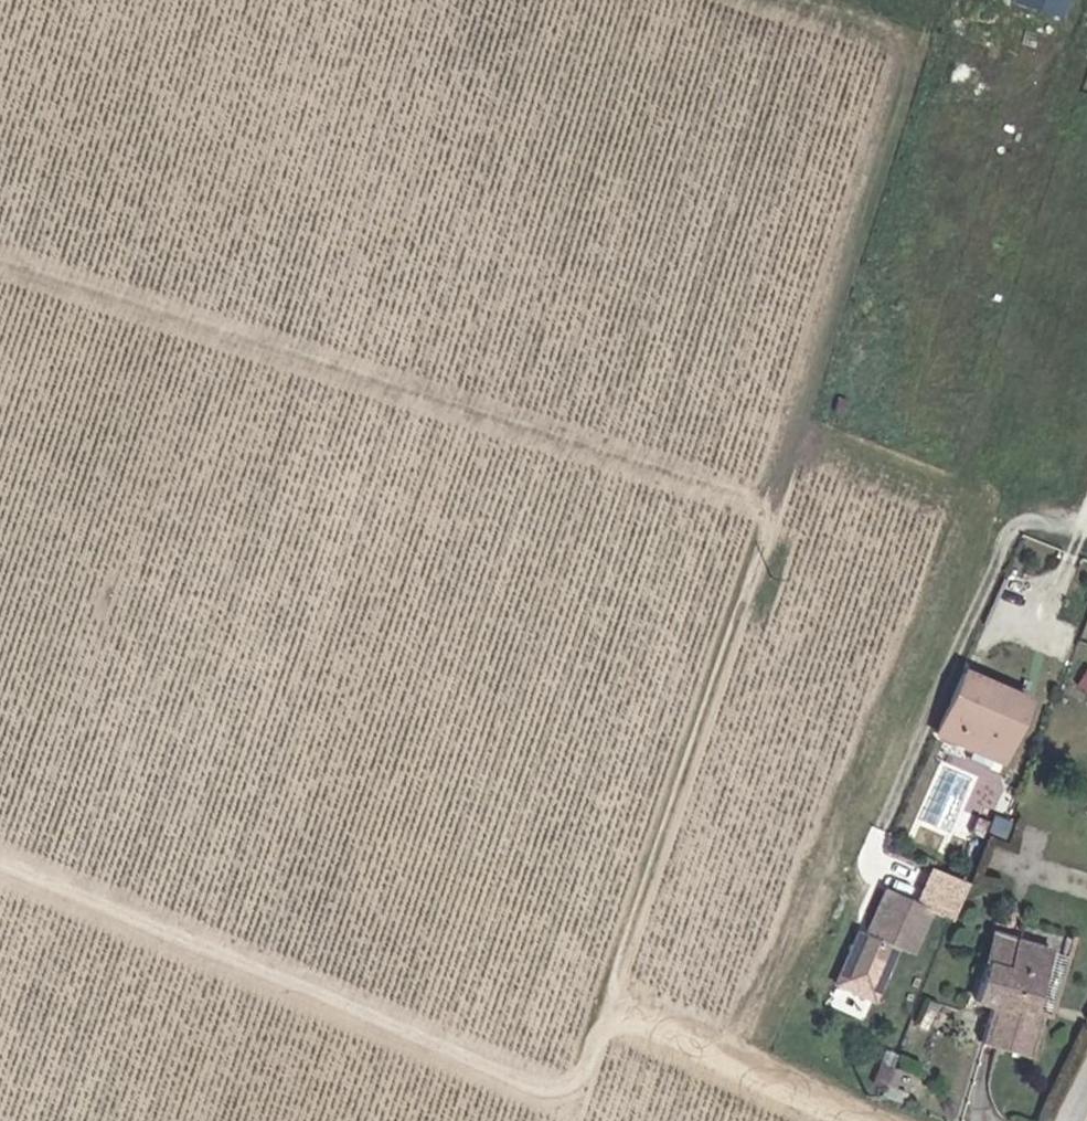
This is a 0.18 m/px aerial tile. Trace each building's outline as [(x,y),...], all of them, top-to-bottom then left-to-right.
[(1059,17),(1063,0),(1000,0),(1059,17)] [(1000,735),(1010,739),(1023,708),(959,681),(933,743),(966,759),(971,748),(991,756),(1000,735)] [(996,772),(1010,739),(1000,735),(991,756),(971,748),(966,759),(996,772)] [(860,941),(847,972),(885,988),(898,956),(912,963),(930,918),(885,899),(867,943),(860,941)] [(1008,947),(995,972),(1013,979),(1025,955),(1008,947)] [(1066,974),(1025,955),(1013,979),(995,972),(979,1005),(997,1014),(977,1056),(1030,1080),(1050,1038),(1040,1034),(1066,974)] [(1085,984),(1066,974),(1040,1034),(1050,1038),(1057,1041),(1085,984)]
